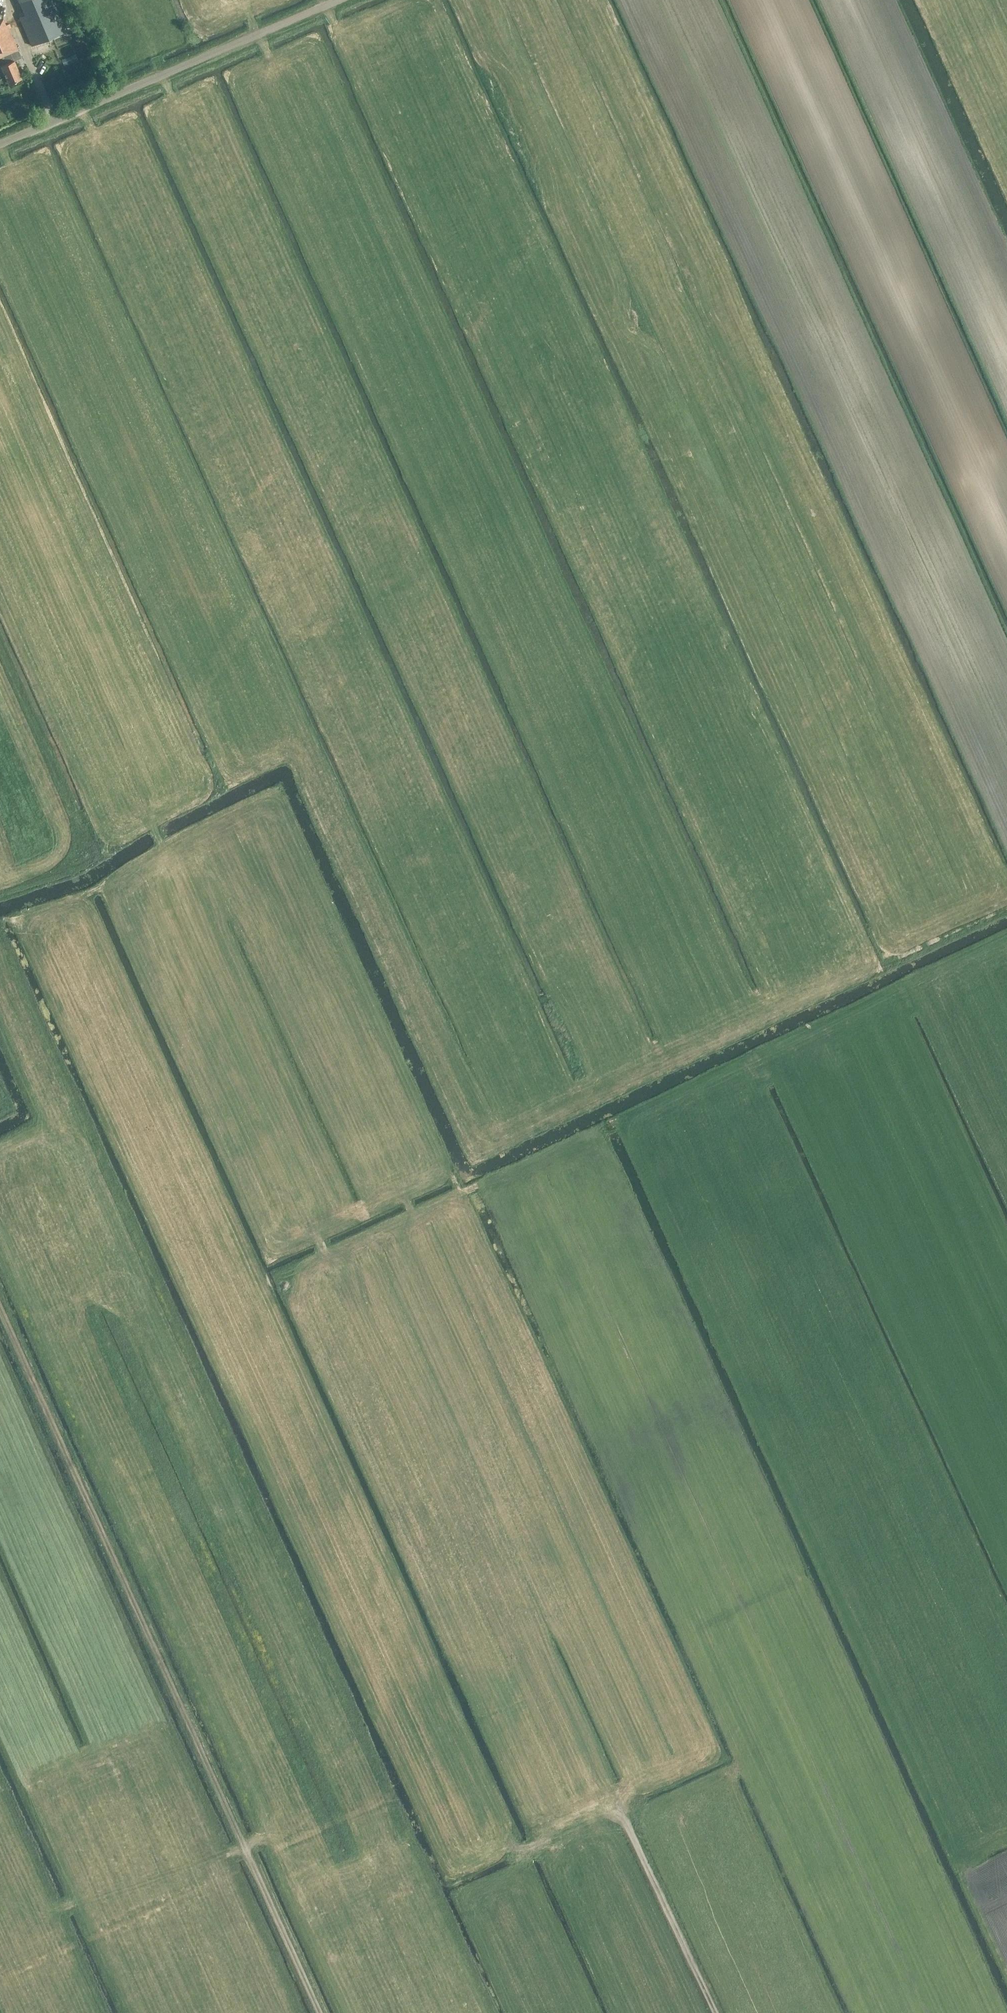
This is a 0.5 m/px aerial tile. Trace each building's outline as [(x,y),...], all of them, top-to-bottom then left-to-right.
[(19,17),(31,44),(55,34),(44,7),(19,17)] [(1,65),(8,83),(21,78),(14,60),(13,60),(10,53),(18,50),(7,24),(6,25),(0,12),(0,63),(1,65)]
